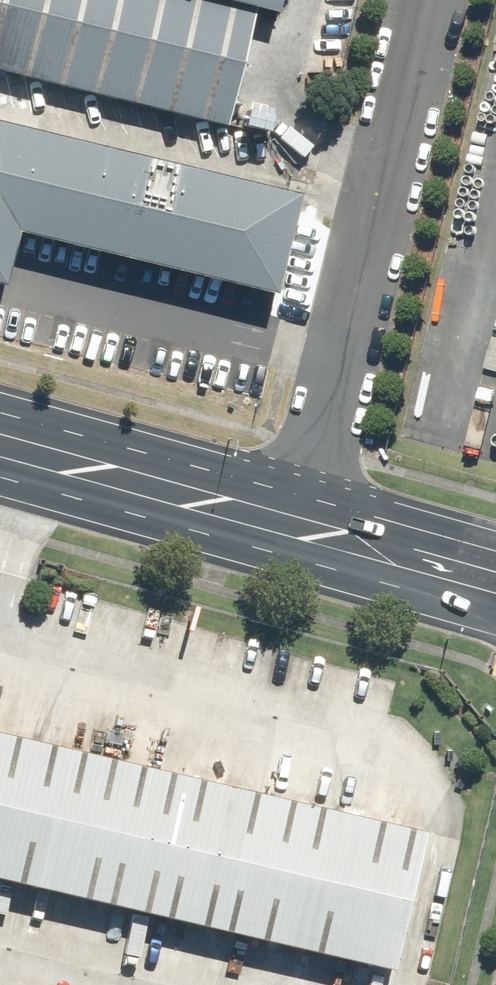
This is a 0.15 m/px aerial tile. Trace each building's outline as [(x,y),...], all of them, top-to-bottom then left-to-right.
[(223,126),(253,0),(0,0),(0,73),(223,126)] [(0,124),(0,284),(11,237),(270,297),(294,193),(0,124)] [(0,736),(0,876),(385,967),(417,834),(355,819),(0,736)]
